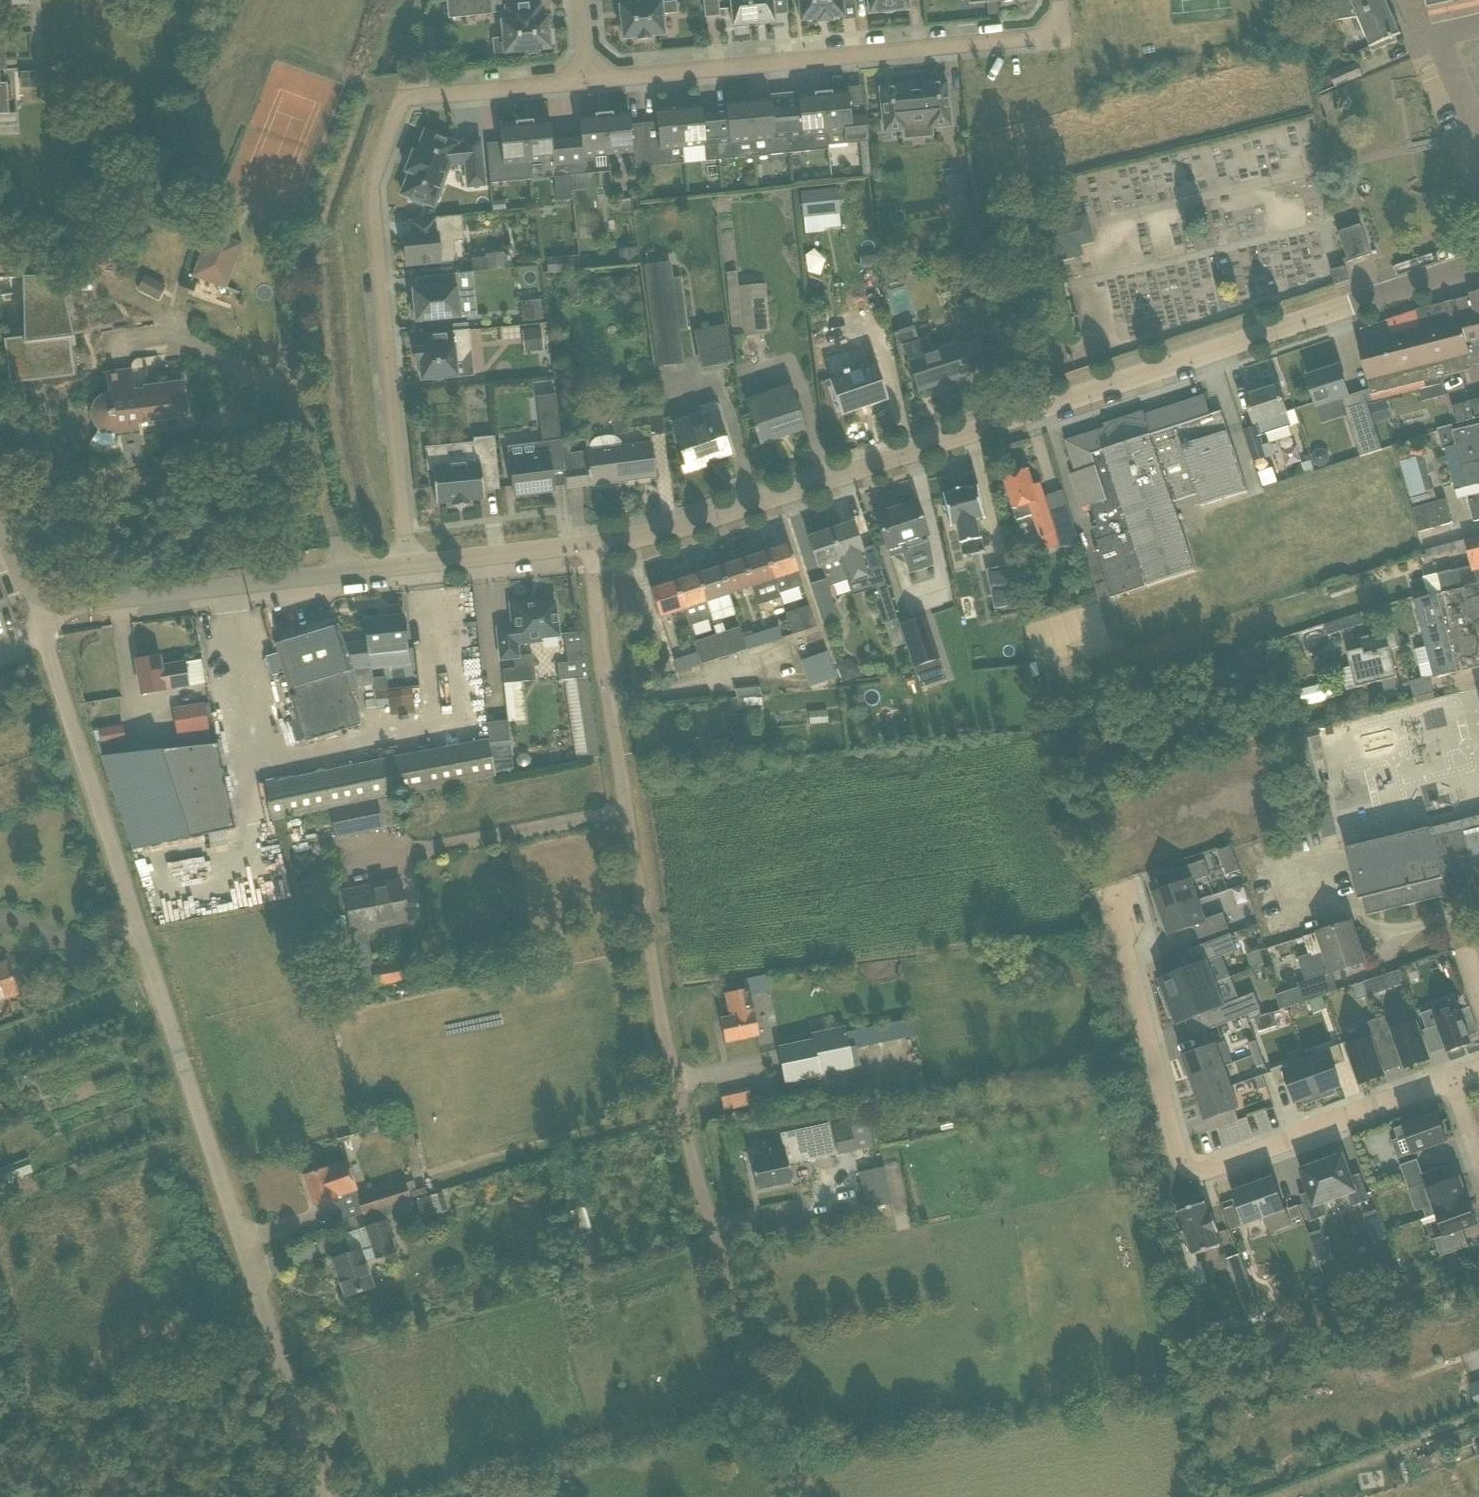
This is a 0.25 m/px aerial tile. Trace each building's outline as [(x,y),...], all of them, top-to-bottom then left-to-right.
[(448,19),(491,15),(490,0),(446,0),(448,19)] [(705,18),(720,16),(719,0),(704,0),(705,18)] [(733,28),(736,27),(736,28),(747,27),(747,26),(774,24),(772,0),(731,0),(733,28)] [(801,21),(818,19),(819,22),(821,22),(820,19),(829,18),(829,21),(831,21),(831,18),(843,17),(842,5),(856,4),(855,0),(799,0),(801,21)] [(869,14),(909,10),(908,0),(867,0),(869,14)] [(1323,23),(1359,17),(1373,53),(1398,42),(1396,37),(1401,34),(1387,0),(1320,0),(1323,23)] [(637,38),(637,41),(652,40),(651,37),(665,35),(663,15),(678,13),(676,1),(620,7),(623,39),(637,38)] [(526,52),(526,55),(540,54),(539,51),(551,49),(550,45),(554,45),(552,31),(549,31),(548,18),(542,19),(541,4),(521,6),(506,9),(508,24),(502,25),(505,54),(526,52)] [(1331,75),(1336,87),(1363,76),(1358,64),(1331,75)] [(33,70),(18,71),(20,103),(35,102),(33,70)] [(901,87),(880,89),(884,132),(905,130),(905,124),(929,122),(930,128),(951,126),(947,82),(926,84),(926,90),(902,92),(901,87)] [(9,114),(7,83),(0,83),(0,114),(9,114)] [(827,133),(829,150),(828,134),(844,132),(845,142),(868,140),(864,102),(849,104),(848,92),(832,93),(832,92),(823,93),(827,133)] [(800,113),(786,114),(790,154),(812,152),(811,136),(826,134),(828,150),(829,150),(823,93),(814,94),(815,95),(798,97),(800,113)] [(771,99),(749,101),(752,141),(768,140),(769,156),(790,154),(786,114),(773,115),(771,99)] [(752,141),(749,101),(726,104),(727,115),(715,117),(719,156),(731,155),(730,143),(752,141)] [(702,106),(679,108),(683,148),(684,164),(685,164),(683,148),(704,146),(706,162),(719,161),(719,156),(715,121),(703,122),(702,106)] [(657,122),(645,124),(647,144),(647,149),(648,155),(648,163),(661,162),(660,150),(683,148),(679,108),(656,110),(657,122)] [(613,113),(604,114),(609,155),(633,153),(629,113),(613,114),(613,113)] [(566,137),(570,176),(587,174),(587,173),(586,173),(584,157),(609,155),(604,114),(595,115),(596,116),(579,118),(581,136),(566,137)] [(533,121),(525,122),(529,163),(530,180),(531,180),(554,178),(570,176),(566,137),(552,139),(550,121),(533,122),(533,121)] [(528,163),(525,122),(516,123),(516,124),(500,125),(501,143),(487,144),(490,184),(506,182),(505,165),(528,163)] [(410,201),(424,206),(425,203),(434,206),(449,163),(466,163),(468,187),(484,186),(480,140),(463,141),(464,146),(456,147),(457,144),(425,133),(418,153),(413,152),(405,172),(410,174),(402,194),(411,198),(410,201)] [(868,146),(859,147),(862,170),(870,169),(868,146)] [(588,181),(587,174),(570,176),(572,192),(580,191),(589,191),(588,181)] [(837,188),(801,192),(804,218),(839,214),(840,214),(837,188)] [(965,188),(947,190),(951,217),(969,215),(965,188)] [(505,200),(493,201),(493,211),(506,210),(505,208),(505,200)] [(621,207),(621,214),(631,213),(630,200),(620,201),(621,207)] [(1089,243),(1087,213),(1072,214),(1071,209),(1047,210),(1051,258),(1079,256),(1078,244),(1089,243)] [(412,236),(404,237),(407,266),(455,261),(453,242),(463,241),(460,216),(434,218),(410,220),(412,236)] [(1361,225),(1339,232),(1349,262),(1369,256),(1371,255),(1370,250),(1369,248),(1361,225)] [(192,277),(226,290),(243,244),(209,232),(192,277)] [(638,247),(618,250),(618,255),(620,265),(640,263),(638,249),(638,247)] [(498,254),(487,256),(488,271),(500,270),(505,269),(503,254),(498,254)] [(671,262),(641,266),(656,369),(683,365),(680,345),(678,330),(687,328),(681,277),(673,278),(671,262)] [(1331,272),(1336,285),(1350,280),(1345,267),(1331,272)] [(414,305),(410,306),(412,320),(416,319),(416,322),(466,317),(462,273),(441,275),(442,287),(421,289),(413,290),(414,305)] [(4,340),(10,383),(75,374),(72,352),(77,351),(62,290),(60,290),(58,275),(22,277),(24,338),(4,340)] [(145,276),(138,291),(152,298),(159,283),(145,276)] [(738,287),(727,288),(731,337),(770,334),(765,284),(738,287)] [(1373,402),(1417,390),(1417,389),(1441,383),(1440,378),(1474,370),(1473,366),(1478,365),(1478,291),(1471,293),(1472,299),(1469,300),(1468,297),(1417,310),(1422,329),(1359,345),(1373,402)] [(965,302),(970,318),(987,313),(982,297),(965,302)] [(694,331),(701,371),(733,365),(726,326),(694,331)] [(542,329),(525,331),(527,351),(544,350),(542,329)] [(420,362),(422,381),(457,377),(456,363),(462,362),(471,353),(470,332),(426,335),(427,349),(415,350),(415,352),(416,352),(416,351),(419,350),(420,361),(417,361),(417,360),(416,361),(416,363),(420,362)] [(918,341),(904,345),(908,355),(910,362),(913,371),(919,390),(967,375),(960,356),(957,346),(957,347),(956,344),(932,352),(927,338),(918,341)] [(833,378),(829,380),(835,397),(840,413),(842,416),(871,406),(888,400),(881,381),(876,364),(851,372),(833,378)] [(1342,399),(1360,456),(1383,449),(1375,423),(1369,405),(1367,399),(1352,404),(1340,367),(1323,372),(1321,371),(1311,374),(1311,376),(1308,377),(1318,407),(1342,399)] [(92,409),(92,413),(92,417),(93,421),(95,424),(97,428),(99,429),(101,431),(104,433),(108,434),(111,434),(114,434),(115,434),(141,431),(140,423),(190,417),(187,397),(185,381),(142,386),(143,390),(134,390),(132,368),(127,368),(107,370),(109,394),(105,395),(101,397),(98,399),(96,402),(94,405),(92,409)] [(1442,384),(1419,390),(1422,402),(1445,396),(1442,384)] [(789,385),(746,400),(760,444),(804,429),(789,385)] [(1279,386),(1247,397),(1255,423),(1259,421),(1264,434),(1291,425),(1287,412),(1288,412),(1279,386)] [(1095,549),(1112,598),(1148,586),(1148,587),(1196,571),(1171,495),(1196,487),(1202,507),(1248,492),(1224,419),(1213,423),(1205,396),(1154,413),(1155,415),(1146,418),(1144,412),(1104,425),(1105,429),(1067,441),(1077,473),(1071,475),(1082,509),(1091,506),(1098,527),(1093,528),(1099,547),(1095,549)] [(1457,424),(1478,418),(1478,399),(1453,407),(1457,424)] [(1386,400),(1369,405),(1375,423),(1392,418),(1386,400)] [(662,409),(627,413),(629,430),(648,427),(649,437),(666,435),(662,409)] [(716,410),(674,423),(682,451),(680,452),(681,456),(683,455),(684,458),(680,460),(685,473),(706,466),(704,460),(712,457),(713,460),(730,454),(716,410)] [(535,444),(508,447),(509,459),(514,496),(554,491),(551,467),(561,466),(564,465),(560,441),(558,421),(540,423),(543,443),(535,444)] [(1438,429),(1443,450),(1446,449),(1456,447),(1466,487),(1478,484),(1478,425),(1454,431),(1452,425),(1438,429)] [(1244,430),(1254,462),(1267,458),(1257,426),(1244,430)] [(456,446),(427,449),(429,470),(433,470),(437,504),(452,503),(453,507),(469,505),(469,501),(484,500),(484,491),(500,490),(495,437),(474,439),(475,456),(457,458),(456,446)] [(569,439),(560,441),(564,465),(567,488),(592,485),(592,486),(656,478),(653,459),(651,443),(622,446),(587,451),(571,453),(569,439)] [(1316,450),(1312,457),(1314,464),(1320,468),(1327,466),(1331,460),(1329,453),(1323,449),(1316,450)] [(1397,460),(1407,496),(1431,490),(1421,454),(1397,460)] [(1311,460),(1303,463),(1306,473),(1314,471),(1311,460)] [(1029,469),(1004,477),(1015,509),(1016,509),(1019,519),(1034,514),(1041,537),(1057,532),(1047,502),(1041,484),(1035,486),(1029,469)] [(983,539),(983,538),(982,538),(978,520),(980,519),(984,518),(985,518),(985,519),(987,519),(987,518),(980,487),(979,486),(978,486),(978,487),(975,488),(971,489),(968,489),(968,488),(965,489),(957,490),(954,491),(955,492),(951,493),(947,494),(944,495),(944,494),(943,494),(943,495),(950,526),(950,527),(951,527),(951,526),(953,525),(957,525),(959,524),(963,542),(962,543),(962,544),(964,543),(981,540),(983,539)] [(1468,496),(1468,498),(1474,522),(1478,521),(1478,493),(1468,496)] [(1412,509),(1419,532),(1453,523),(1447,499),(1412,509)] [(876,516),(872,517),(883,550),(887,549),(898,545),(908,575),(934,567),(930,545),(927,535),(928,535),(917,502),(876,516)] [(854,523),(831,531),(847,581),(851,593),(852,592),(862,589),(866,580),(860,559),(865,558),(862,549),(854,523)] [(1075,526),(1056,533),(1061,547),(1062,550),(1080,544),(1079,541),(1075,526)] [(828,574),(832,586),(847,581),(831,531),(808,538),(817,566),(821,565),(825,576),(828,574)] [(1423,578),(1416,601),(1428,598),(1443,595),(1478,587),(1478,537),(1465,540),(1473,567),(1438,576),(1438,574),(1423,578)] [(775,579),(786,575),(790,590),(803,586),(798,571),(789,545),(766,553),(775,579)] [(752,587),(757,603),(780,596),(779,594),(775,579),(766,553),(743,560),(752,587)] [(720,568),(729,594),(752,587),(743,560),(720,568)] [(706,572),(698,575),(712,619),(713,621),(714,627),(723,624),(721,619),(733,615),(736,614),(729,594),(720,568),(719,564),(705,569),(706,572)] [(698,575),(675,583),(684,609),(687,621),(689,627),(694,625),(712,619),(698,575)] [(810,584),(823,624),(838,619),(826,579),(810,584)] [(870,587),(882,625),(897,620),(885,582),(870,587)] [(651,590),(660,617),(684,609),(675,583),(651,590)] [(1014,584),(991,589),(996,609),(1019,604),(1014,586),(1014,584)] [(1462,671),(1478,667),(1478,587),(1443,595),(1462,671)] [(1416,601),(1435,678),(1462,671),(1443,595),(1428,598),(1416,601)] [(862,625),(874,622),(866,598),(855,602),(862,625)] [(513,627),(498,629),(501,659),(512,658),(518,657),(516,643),(542,641),(542,638),(558,636),(555,606),(555,603),(528,606),(528,603),(511,605),(512,611),(513,627)] [(1333,604),(1285,620),(1290,636),(1325,624),(1338,620),(1333,604)] [(786,614),(793,635),(816,627),(809,606),(786,614)] [(1338,620),(1325,624),(1329,636),(1364,624),(1361,613),(1339,621),(1338,620)] [(345,645),(353,671),(372,668),(387,666),(386,653),(407,650),(403,616),(366,620),(368,642),(345,645)] [(925,616),(899,625),(914,668),(939,660),(925,616)] [(353,671),(345,645),(339,624),(275,644),(289,690),(293,689),(295,696),(290,698),(304,743),(361,725),(350,690),(359,689),(358,688),(353,671)] [(766,631),(770,644),(782,640),(778,627),(766,631)] [(740,628),(717,635),(724,658),(747,651),(742,633),(740,629),(740,628)] [(752,630),(742,633),(747,651),(770,644),(766,631),(754,635),(752,630)] [(1352,667),(1342,670),(1348,690),(1357,688),(1379,683),(1381,692),(1400,687),(1391,650),(1399,648),(1394,630),(1360,639),(1363,650),(1348,654),(1352,667)] [(565,680),(576,761),(598,758),(581,633),(563,635),(567,663),(558,664),(560,681),(565,680)] [(717,635),(694,643),(701,665),(724,658),(717,635)] [(137,661),(142,694),(189,686),(185,662),(161,666),(159,657),(137,661)] [(686,657),(674,661),(678,672),(690,669),(686,657)] [(514,669),(502,670),(503,684),(535,681),(534,667),(514,669)] [(372,668),(353,671),(358,688),(374,686),(373,678),(372,668)] [(374,686),(374,692),(388,690),(386,677),(373,678),(374,686)] [(1425,677),(1409,680),(1411,694),(1428,691),(1425,677)] [(1277,685),(1263,690),(1267,704),(1281,699),(1293,696),(1289,682),(1277,685)] [(1368,698),(1364,703),(1372,709),(1376,704),(1368,698)] [(179,748),(179,749),(188,748),(212,743),(204,703),(171,710),(179,748)] [(1188,706),(1185,714),(1195,719),(1198,711),(1188,706)] [(652,710),(650,714),(652,719),(658,723),(662,721),(665,717),(665,712),(661,708),(656,707),(652,710)] [(487,723),(489,743),(510,741),(508,721),(487,723)] [(1333,725),(1325,727),(1327,736),(1335,734),(1333,725)] [(123,726),(98,730),(102,756),(126,752),(124,741),(125,741),(123,726)] [(698,738),(689,743),(695,757),(705,752),(698,738)] [(1297,743),(1308,787),(1330,781),(1320,738),(1297,743)] [(310,775),(264,785),(272,823),(321,813),(332,810),(392,798),(468,782),(495,776),(487,739),(463,744),(310,775)] [(179,748),(102,757),(132,850),(209,834),(235,829),(218,744),(188,748),(179,749),(179,748)] [(419,795),(402,799),(406,817),(423,813),(419,795)] [(332,810),(337,838),(397,825),(392,798),(332,810)] [(1319,820),(1324,839),(1338,834),(1332,815),(1319,820)] [(1367,916),(1443,896),(1445,905),(1473,898),(1467,873),(1478,870),(1478,816),(1347,849),(1359,900),(1363,899),(1367,916)] [(1232,846),(1218,851),(1223,865),(1237,860),(1232,846)] [(1154,898),(1152,898),(1157,911),(1161,909),(1162,914),(1200,900),(1194,882),(1211,876),(1205,860),(1175,871),(1179,883),(1161,890),(1153,893),(1154,898)] [(401,882),(344,893),(352,932),(365,930),(408,921),(401,882)] [(309,885),(301,888),(304,896),(311,894),(309,885)] [(1164,919),(1160,920),(1165,933),(1167,932),(1169,937),(1195,928),(1199,939),(1229,928),(1224,913),(1207,919),(1201,900),(1162,914),(1164,919)] [(1311,954),(1298,958),(1306,981),(1333,973),(1347,969),(1365,963),(1352,923),(1319,933),(1305,938),(1311,954)] [(365,933),(353,935),(363,989),(401,982),(401,979),(399,963),(374,968),(367,933),(365,933)] [(1162,987),(1158,988),(1164,1004),(1217,983),(1209,962),(1238,950),(1231,933),(1185,952),(1190,965),(1159,978),(1162,987)] [(19,993),(8,962),(0,965),(0,1000),(19,993)] [(1398,971),(1382,976),(1388,990),(1403,985),(1405,984),(1406,984),(1400,970),(1398,971)] [(1363,982),(1353,986),(1358,1001),(1369,997),(1363,982)] [(1217,983),(1164,1004),(1170,1019),(1174,1017),(1177,1025),(1209,1013),(1215,1028),(1261,1009),(1255,993),(1226,1004),(1217,983)] [(721,1020),(725,1043),(759,1036),(749,989),(726,994),(731,1018),(721,1020)] [(1319,997),(1312,999),(1315,1008),(1322,1006),(1319,997)] [(1435,1009),(1421,1014),(1427,1030),(1438,1026),(1448,1053),(1472,1044),(1469,1036),(1460,1011),(1438,1019),(1435,1009)] [(1274,1013),(1256,1019),(1260,1032),(1278,1026),(1274,1013)] [(1377,1020),(1388,1050),(1399,1046),(1407,1068),(1429,1060),(1415,1018),(1398,1024),(1397,1021),(1388,1024),(1386,1016),(1377,1020)] [(1370,1031),(1362,1034),(1363,1037),(1347,1043),(1362,1084),(1384,1076),(1376,1054),(1388,1050),(1377,1020),(1367,1023),(1370,1031)] [(812,1041),(778,1048),(785,1083),(854,1068),(847,1034),(845,1027),(844,1027),(811,1034),(812,1041)] [(1215,1044),(1181,1057),(1189,1077),(1223,1065),(1224,1067),(1234,1064),(1225,1041),(1215,1044)] [(1256,1041),(1249,1044),(1253,1056),(1261,1053),(1256,1041)] [(1334,1090),(1341,1087),(1334,1066),(1345,1062),(1339,1046),(1317,1054),(1318,1057),(1307,1062),(1320,1099),(1335,1094),(1334,1090)] [(1261,1053),(1253,1056),(1257,1068),(1265,1065),(1261,1053)] [(1305,1104),(1320,1099),(1307,1062),(1295,1066),(1294,1062),(1271,1070),(1277,1086),(1289,1082),(1296,1103),(1304,1101),(1305,1104)] [(1223,1065),(1189,1077),(1196,1098),(1231,1086),(1224,1067),(1223,1065)] [(30,1067),(15,1072),(19,1082),(26,1085),(35,1082),(30,1067)] [(1263,1075),(1255,1078),(1260,1090),(1268,1087),(1263,1075)] [(1231,1086),(1196,1098),(1204,1119),(1237,1107),(1238,1107),(1231,1086)] [(748,1090),(718,1097),(721,1109),(751,1103),(748,1090)] [(1438,1113),(1395,1129),(1398,1139),(1408,1136),(1414,1153),(1448,1141),(1444,1132),(1447,1131),(1444,1122),(1441,1123),(1438,1113)] [(848,1121),(832,1125),(838,1154),(854,1151),(854,1150),(849,1127),(849,1126),(848,1121)] [(771,1158),(751,1162),(757,1188),(776,1184),(792,1181),(788,1165),(811,1160),(835,1155),(828,1123),(780,1134),(783,1147),(770,1150),(771,1158)] [(1125,1129),(1117,1131),(1122,1146),(1129,1144),(1125,1129)] [(1337,1155),(1322,1160),(1336,1198),(1350,1193),(1355,1206),(1369,1201),(1360,1174),(1351,1177),(1343,1155),(1338,1157),(1337,1155)] [(1423,1174),(1417,1159),(1400,1165),(1406,1180),(1423,1174)] [(1310,1193),(1301,1196),(1310,1222),(1326,1216),(1322,1203),(1336,1198),(1322,1160),(1306,1166),(1307,1169),(1302,1171),(1310,1193)] [(304,1176),(314,1206),(338,1197),(357,1190),(347,1162),(304,1176)] [(859,1172),(866,1209),(892,1204),(884,1167),(859,1172)] [(1409,1189),(1426,1183),(1423,1174),(1406,1180),(1409,1189)] [(1274,1177),(1253,1184),(1265,1218),(1286,1211),(1274,1177)] [(1433,1205),(1423,1208),(1426,1216),(1469,1201),(1460,1177),(1427,1189),(1433,1205)] [(367,1213),(367,1215),(409,1202),(409,1201),(410,1201),(410,1199),(426,1194),(424,1188),(416,1191),(413,1181),(356,1199),(361,1215),(367,1213)] [(1253,1184),(1233,1192),(1245,1225),(1265,1218),(1253,1184)] [(417,1200),(422,1218),(447,1211),(441,1193),(417,1200)] [(1469,1201),(1426,1216),(1427,1218),(1436,1215),(1444,1236),(1435,1239),(1441,1256),(1468,1247),(1463,1231),(1478,1225),(1469,1201)] [(367,1215),(369,1221),(391,1214),(392,1218),(412,1212),(409,1202),(367,1215)] [(1205,1203),(1179,1212),(1185,1231),(1181,1233),(1185,1245),(1180,1246),(1191,1287),(1207,1283),(1202,1263),(1198,1264),(1196,1254),(1220,1246),(1215,1233),(1219,1232),(1213,1215),(1210,1216),(1205,1203)] [(1299,1204),(1290,1208),(1294,1221),(1303,1217),(1299,1204)] [(1224,1209),(1232,1230),(1241,1227),(1233,1206),(1224,1209)] [(584,1208),(570,1213),(577,1237),(582,1236),(586,1248),(594,1245),(590,1233),(592,1232),(584,1208)] [(1370,1227),(1382,1222),(1378,1211),(1365,1215),(1370,1227)] [(361,1250),(332,1260),(345,1297),(374,1287),(365,1262),(376,1258),(396,1252),(385,1221),(365,1228),(372,1247),(362,1251),(361,1250)] [(414,1230),(412,1235),(414,1241),(419,1243),(425,1240),(427,1235),(425,1230),(419,1228),(414,1230)] [(1326,1244),(1321,1230),(1310,1235),(1314,1248),(1326,1244)] [(1240,1254),(1228,1258),(1249,1315),(1261,1310),(1240,1254)]
